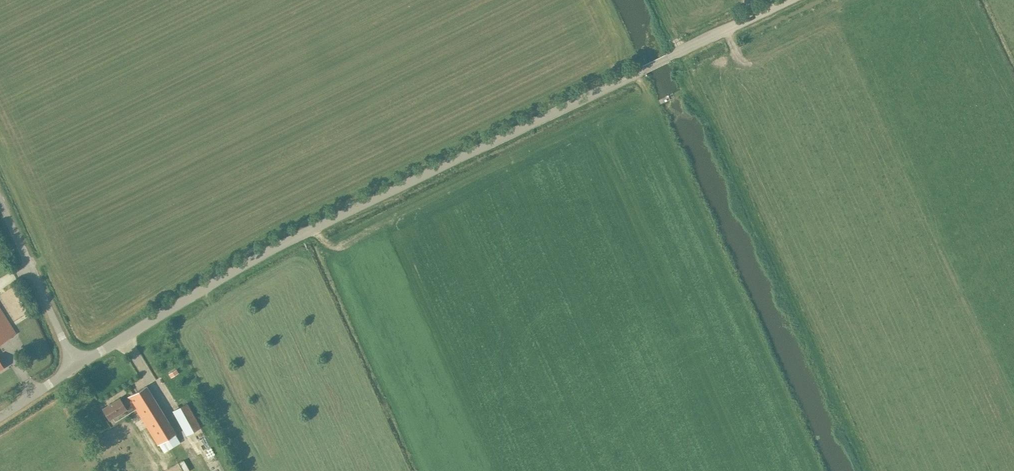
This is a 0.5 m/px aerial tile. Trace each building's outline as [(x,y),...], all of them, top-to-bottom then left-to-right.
[(16,333),(0,308),(0,343),(16,333)] [(120,398),(102,409),(109,419),(112,417),(115,422),(135,409),(141,419),(148,430),(157,445),(159,444),(164,453),(181,443),(175,434),(176,434),(146,386),(134,394),(129,397),(122,401),(120,398)] [(201,427),(188,403),(172,411),(186,436),(201,427)]
